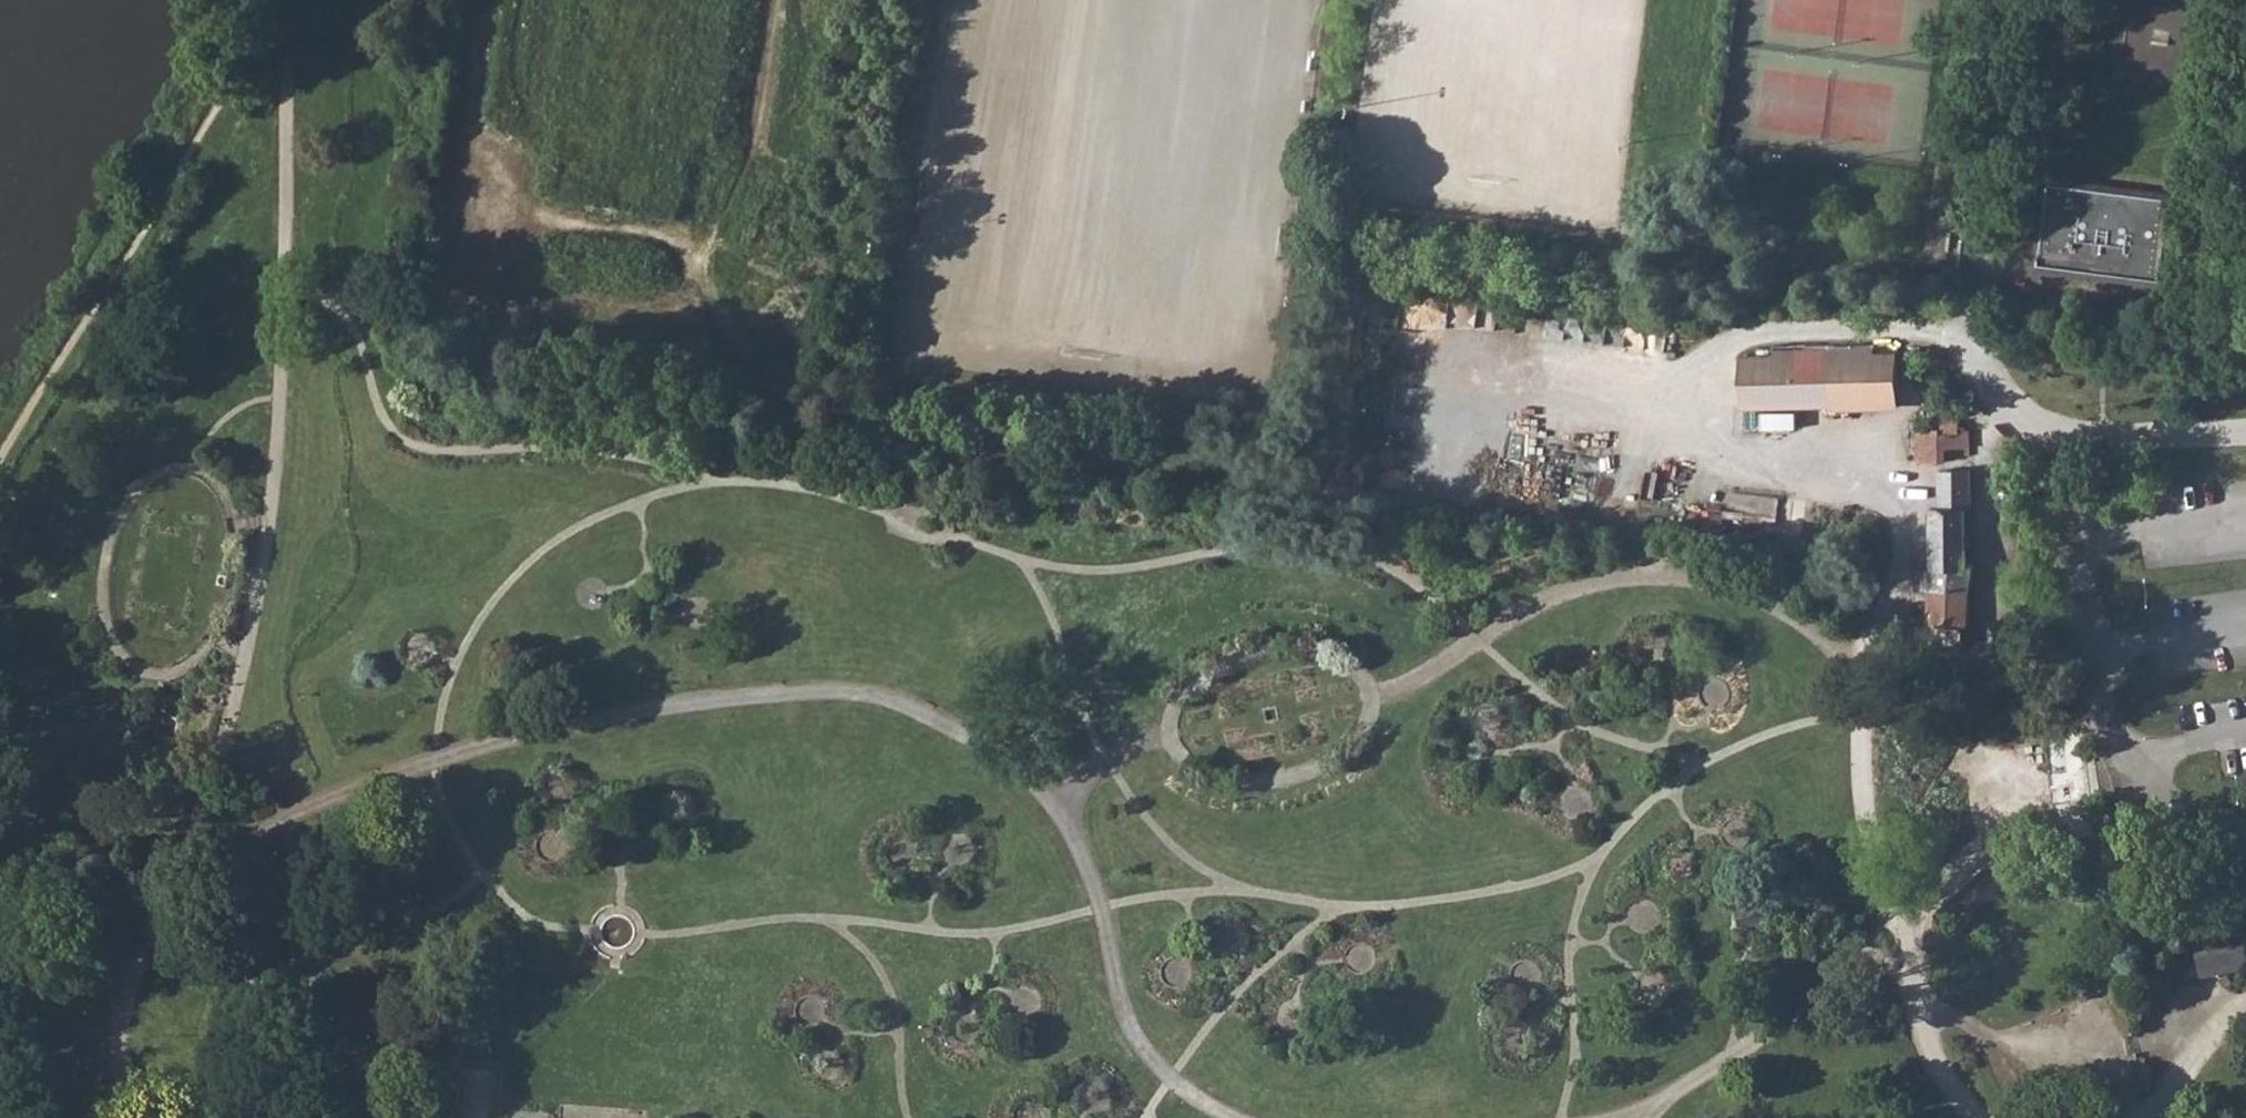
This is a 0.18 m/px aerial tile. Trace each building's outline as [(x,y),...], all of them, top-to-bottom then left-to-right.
[(2190,78),(2197,0),(2128,0),(2122,72),(2190,78)] [(2113,274),(2156,279),(2167,198),(2152,196),(2151,204),(2139,202),(2140,195),(2125,193),(2124,200),(2100,197),(2101,189),(2059,185),(2049,266),(2090,270),(2091,265),(2114,267),(2113,274)] [(569,338),(568,352),(582,353),(583,340),(569,338)] [(1897,352),(1874,352),(1875,368),(1774,372),(1774,356),(1742,357),(1744,409),(1898,404),(1897,352)] [(1874,352),(1774,356),(1774,372),(1875,368),(1874,352)] [(1916,430),(1917,462),(1945,462),(1945,448),(1970,448),(1969,432),(1958,431),(1956,421),(1949,417),(1944,420),(1941,430),(1916,430)] [(1965,566),(1965,512),(1973,512),(1971,470),(1939,471),(1939,507),(1933,508),(1932,568),(1930,588),(1928,624),(1966,626),(1970,567),(1965,566)] [(1918,567),(1916,587),(1930,588),(1932,568),(1918,567)] [(1735,908),(1740,929),(1769,924),(1764,903),(1735,908)] [(2200,978),(2245,968),(2245,958),(2241,932),(2194,941),(2200,978)]
